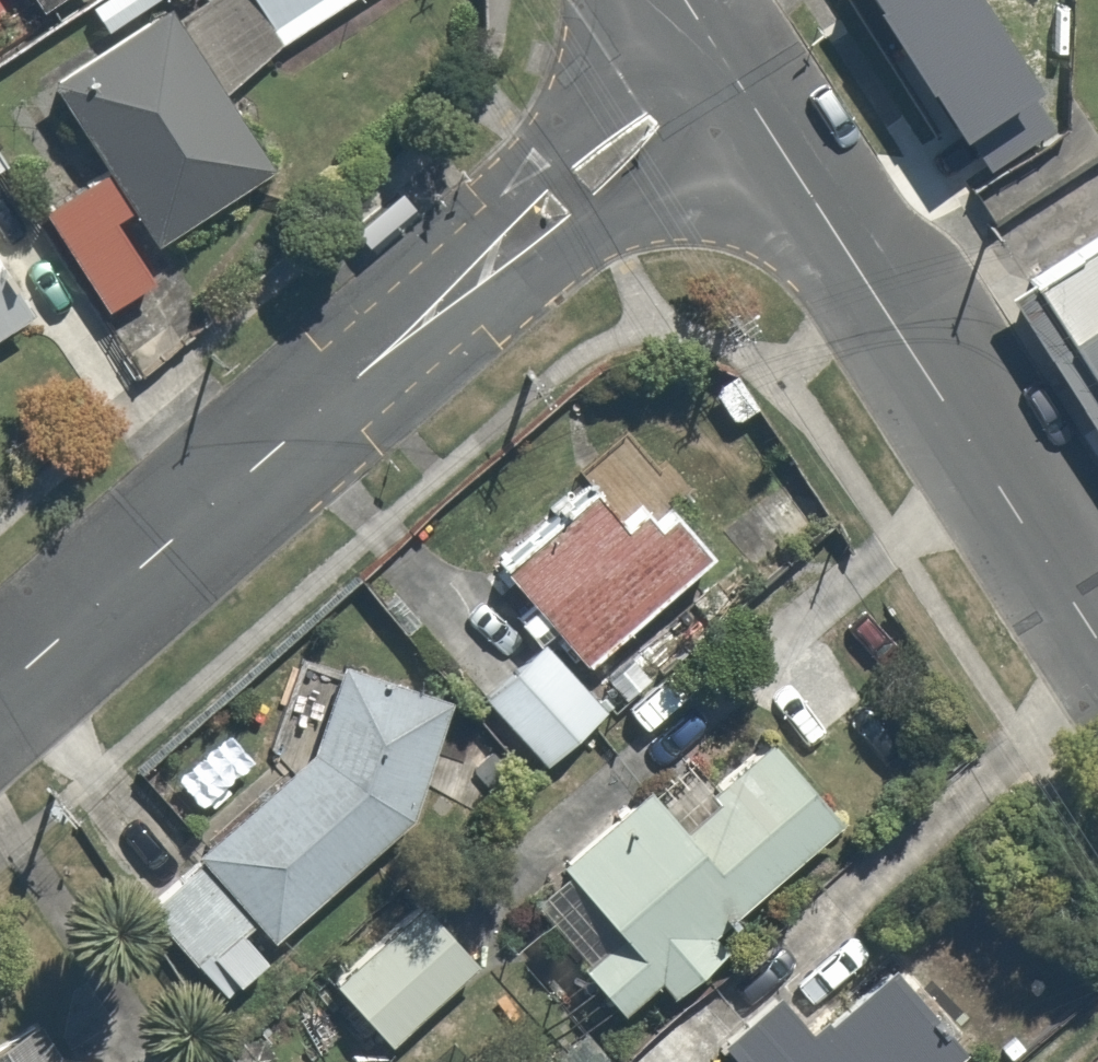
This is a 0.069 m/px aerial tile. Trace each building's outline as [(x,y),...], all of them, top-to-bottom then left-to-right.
[(293,43),(262,0),(221,0),(183,27),(169,7),(53,89),(112,173),(144,218),(163,245),(281,161),(229,88),(293,43)] [(77,4),(102,41),(163,0),(83,0),(77,4)] [(293,43),(354,0),(262,0),(293,43)] [(903,17),(929,101),(1009,77),(985,0),(960,0),(903,17)] [(120,235),(144,218),(112,173),(43,222),(142,362),(187,330),(120,235)] [(0,251),(0,336),(39,311),(0,251)] [(1042,294),(1097,381),(1097,258),(1042,294)] [(1042,294),(1012,312),(1097,447),(1097,381),(1042,294)] [(590,673),(727,559),(678,500),(642,530),(603,482),(502,566),(590,673)] [(611,709),(553,640),(487,696),(545,765),(611,709)] [(416,823),(460,702),(353,661),(322,750),(148,909),(226,996),(416,823)] [(709,943),(849,826),(780,742),(723,789),(695,756),(569,860),(628,931),(585,968),(628,1019),(662,990),(678,1009),(729,967),(709,943)] [(494,963),(443,901),(345,982),(396,1044),(494,963)] [(967,1054),(896,960),(815,1022),(785,983),(715,1036),(735,1061),(956,1061),(967,1054)] [(0,1045),(0,1061),(53,1061),(31,1026),(0,1045)] [(615,1061),(654,1061),(638,1043),(615,1061)]
